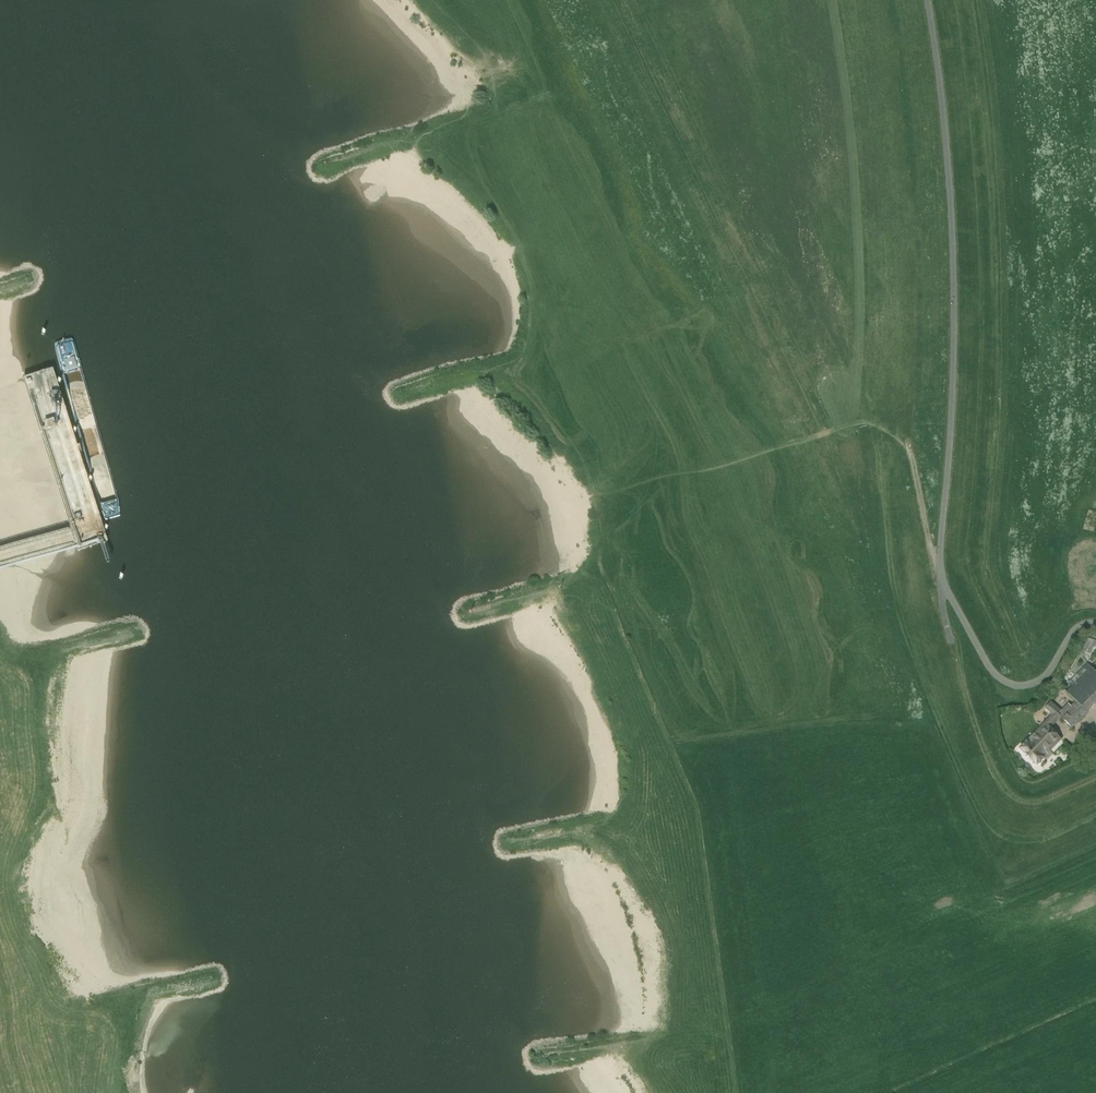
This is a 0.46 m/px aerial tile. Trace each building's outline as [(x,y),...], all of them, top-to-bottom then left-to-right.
[(1058,715),(1061,712),(1052,702),(1046,709),(1052,715),(1044,722),(1045,723),(1028,741),(1027,741),(1020,748),(1037,765),(1044,758),(1044,757),(1061,739),(1051,728),(1062,718),(1072,729),(1087,713),(1088,713),(1095,704),(1095,672),(1088,664),(1069,683),(1072,686),(1066,692),(1076,701),(1060,717),(1058,715)]
